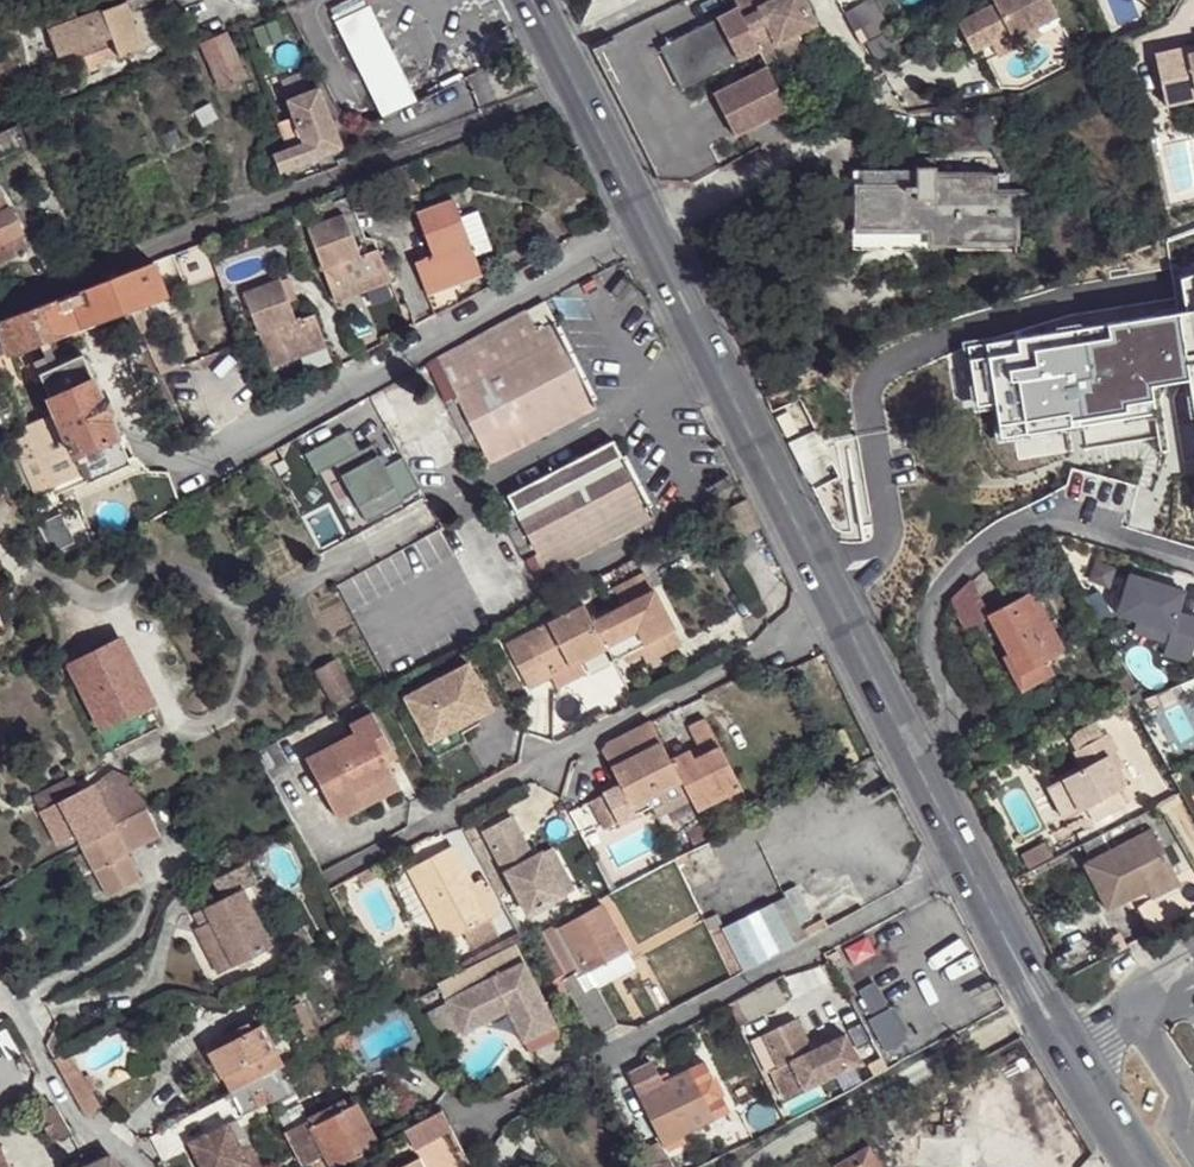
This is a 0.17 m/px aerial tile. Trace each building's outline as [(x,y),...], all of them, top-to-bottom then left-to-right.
[(126,4),(142,52),(144,57),(158,52),(146,12),(182,0),(125,0),(126,4)] [(730,9),(753,51),(751,52),(751,53),(786,34),(806,24),(794,0),(725,0),(730,9)] [(1036,29),(1055,19),(1045,0),(1000,0),(1003,6),(992,11),(955,30),(971,58),(989,50),(1011,38),(1012,42),(1036,29)] [(992,11),(1003,6),(1000,0),(989,0),(987,1),(992,11)] [(142,52),(126,4),(46,30),(60,70),(117,51),(120,58),(142,52)] [(842,23),(856,51),(861,48),(884,36),(869,8),(842,23)] [(753,51),(730,9),(652,50),(675,92),(751,52),(753,51)] [(337,24),(343,38),(374,25),(368,10),(337,24)] [(374,25),(343,38),(373,107),(403,94),(374,25)] [(1041,37),(1036,29),(1012,42),(1011,38),(989,50),(995,63),(1041,37)] [(786,34),(751,53),(760,69),(764,67),(795,50),(786,34)] [(242,80),(223,36),(202,46),(220,89),(242,80)] [(1158,83),(1193,75),(1193,51),(1154,60),(1158,83)] [(760,69),(711,95),(733,136),(786,109),(764,67),(760,69)] [(1158,83),(1164,114),(1193,110),(1193,75),(1158,83)] [(308,95),(280,107),(295,147),(262,161),(269,178),(331,154),(308,95)] [(0,136),(0,157),(24,149),(17,130),(0,136)] [(934,222),(933,240),(933,246),(962,246),(962,240),(1017,240),(1017,192),(991,191),(991,174),(938,174),(938,168),(917,168),(917,176),(918,187),(906,186),(905,192),(862,192),(862,227),(917,227),(917,222),(934,222)] [(862,176),(862,192),(905,192),(906,186),(918,187),(917,176),(862,176)] [(26,253),(28,247),(29,247),(21,232),(24,230),(12,208),(9,209),(0,193),(0,263),(26,253)] [(455,279),(458,287),(483,277),(454,201),(417,214),(433,257),(416,264),(426,291),(455,279)] [(461,218),(476,259),(493,253),(478,212),(461,218)] [(359,289),(388,279),(378,251),(360,257),(343,216),(308,229),(336,305),(362,295),(359,289)] [(862,240),(933,240),(934,222),(917,222),(917,227),(862,227),(862,240)] [(204,268),(196,247),(180,253),(188,273),(204,268)] [(188,273),(180,253),(156,262),(168,293),(171,301),(212,285),(204,268),(188,273)] [(0,322),(0,346),(6,344),(10,352),(29,345),(46,339),(168,293),(156,262),(0,322)] [(296,353),(324,343),(314,316),(297,323),(290,305),(297,302),(288,278),(281,281),(281,279),(244,293),(273,370),(298,361),(296,353)] [(390,286),(388,279),(359,289),(362,295),(390,286)] [(429,298),(458,287),(455,279),(426,291),(429,298)] [(547,306),(430,371),(485,471),(600,407),(547,306)] [(29,345),(46,378),(50,375),(43,365),(58,357),(46,339),(29,345)] [(1056,408),(1145,396),(1139,349),(1084,356),(1082,339),(1008,349),(1012,382),(1052,377),(1056,408)] [(327,350),(324,343),(296,353),(298,361),(327,350)] [(46,378),(68,417),(89,456),(128,435),(130,433),(86,355),(64,367),(50,375),(46,378)] [(43,365),(50,375),(64,367),(58,357),(43,365)] [(89,456),(68,417),(41,433),(44,441),(27,451),(54,499),(137,452),(128,435),(89,456)] [(355,434),(312,457),(323,478),(342,468),(374,525),(411,505),(380,448),(367,455),(355,434)] [(657,516),(617,440),(512,497),(517,507),(506,511),(540,578),(657,516)] [(596,619),(610,646),(616,659),(629,652),(677,628),(645,572),(615,589),(623,605),(596,619)] [(1134,580),(1123,620),(1142,626),(1177,635),(1174,646),(1171,658),(1193,664),(1193,620),(1183,617),(1189,595),(1147,583),(1148,579),(1136,575),(1135,580),(1134,580)] [(962,630),(987,617),(972,587),(952,609),(962,630)] [(987,617),(1007,656),(1017,675),(1043,663),(1061,654),(1030,594),(987,617)] [(583,661),(610,646),(596,619),(588,605),(510,647),(524,673),(547,661),(554,676),(583,661)] [(1177,635),(1142,626),(1140,637),(1174,646),(1177,635)] [(677,628),(629,652),(636,666),(684,641),(677,628)] [(87,660),(119,721),(161,701),(129,639),(87,660)] [(1017,675),(1007,656),(1002,658),(1013,679),(1019,692),(1050,676),(1043,663),(1017,675)] [(547,661),(524,673),(532,688),(554,676),(547,661)] [(583,661),(554,676),(561,688),(590,673),(583,661)] [(473,664),(410,698),(435,744),(498,711),(473,664)] [(337,665),(319,674),(335,706),(354,697),(337,665)] [(1125,700),(1136,695),(1124,673),(1112,679),(1124,701),(1125,700)] [(1125,700),(1130,708),(1140,704),(1136,695),(1125,700)] [(359,795),(396,775),(386,752),(395,748),(377,714),(351,726),(356,738),(310,762),(341,821),(364,809),(359,795)] [(717,748),(703,722),(681,733),(689,751),(693,761),(717,748)] [(601,748),(611,769),(659,745),(649,724),(601,748)] [(1107,757),(1114,754),(1105,739),(1072,755),(1081,772),(1046,789),(1061,820),(1083,809),(1089,821),(1121,805),(1115,794),(1123,790),(1116,774),(1107,757)] [(679,782),(668,762),(659,745),(611,769),(621,789),(603,797),(619,825),(652,808),(649,797),(679,782)] [(689,751),(668,762),(679,782),(695,810),(739,787),(717,748),(693,761),(689,751)] [(1122,771),(1114,754),(1107,757),(1116,774),(1122,771)] [(403,790),(396,775),(359,795),(364,809),(403,790)] [(153,808),(154,807),(138,779),(106,794),(120,825),(151,809),(153,808)] [(90,842),(120,825),(106,794),(100,784),(69,801),(85,832),(90,842)] [(67,840),(85,832),(69,801),(52,809),(67,840)] [(168,839),(153,808),(151,809),(155,818),(126,835),(132,851),(102,866),(106,871),(168,839)] [(155,818),(151,809),(120,825),(126,835),(155,818)] [(567,895),(544,853),(533,860),(510,817),(486,831),(531,915),(567,895)] [(126,835),(120,825),(90,842),(102,866),(132,851),(126,835)] [(1152,830),(1085,865),(1110,915),(1149,895),(1177,880),(1152,830)] [(556,848),(544,853),(567,895),(578,891),(556,848)] [(491,921),(474,887),(454,849),(412,871),(448,943),(491,921)] [(379,865),(361,874),(366,883),(384,873),(379,865)] [(230,899),(212,907),(219,920),(206,925),(202,927),(222,974),(275,950),(248,890),(260,885),(251,866),(221,878),(230,899)] [(1177,880),(1149,895),(1153,903),(1182,889),(1177,880)] [(484,882),(474,887),(491,921),(502,915),(484,882)] [(572,922),(600,968),(638,945),(611,899),(572,922)] [(216,914),(212,907),(201,911),(206,925),(219,920),(216,914)] [(1170,928),(1155,936),(1161,947),(1176,939),(1170,928)] [(638,945),(600,968),(609,983),(647,960),(638,945)] [(502,1016),(518,1048),(566,1022),(532,956),(456,997),(474,1031),(502,1016)] [(578,980),(606,1036),(629,1024),(611,987),(600,993),(590,975),(578,980)] [(875,986),(856,996),(886,1054),(905,1045),(875,986)] [(456,1040),(474,1031),(456,997),(438,1007),(456,1040)] [(566,1022),(518,1048),(524,1057),(571,1035),(566,1022)] [(235,1091),(253,1082),(246,1067),(254,1063),(241,1037),(255,1029),(252,1024),(215,1042),(220,1051),(214,1054),(235,1091)] [(266,1075),(285,1065),(286,1063),(266,1024),(255,1029),(241,1037),(254,1063),(246,1067),(253,1082),(266,1075)] [(852,1064),(837,1036),(806,1053),(789,1025),(758,1043),(777,1073),(790,1066),(804,1091),(852,1064)] [(20,1053),(7,1029),(0,1033),(0,1041),(10,1058),(20,1053)] [(300,1093),(285,1065),(266,1075),(280,1104),(300,1093)] [(630,1077),(640,1099),(662,1088),(651,1066),(640,1072),(630,1077)] [(705,1067),(688,1075),(712,1123),(727,1117),(705,1067)] [(67,1076),(81,1102),(94,1095),(80,1069),(67,1076)] [(662,1088),(640,1099),(665,1147),(712,1123),(688,1075),(662,1088)] [(235,1091),(246,1114),(263,1106),(252,1083),(235,1091)] [(788,1095),(775,1102),(770,1104),(775,1116),(793,1107),(788,1095)] [(775,1116),(770,1104),(767,1100),(732,1120),(742,1138),(777,1120),(775,1116)] [(70,1127),(57,1103),(43,1113),(56,1135),(70,1127)] [(378,1149),(361,1108),(354,1110),(350,1104),(314,1123),(335,1166),(343,1166),(378,1149)] [(241,1117),(194,1140),(208,1166),(266,1166),(241,1117)] [(419,1166),(465,1166),(450,1136),(413,1156),(418,1164),(419,1166)] [(0,1139),(0,1166),(13,1166),(0,1139)] [(834,1166),(880,1166),(867,1146),(834,1166)] [(667,1161),(670,1166),(687,1166),(680,1153),(667,1161)] [(114,1156),(92,1166),(123,1166),(114,1156)] [(643,1166),(670,1166),(667,1161),(665,1157),(643,1166)]
